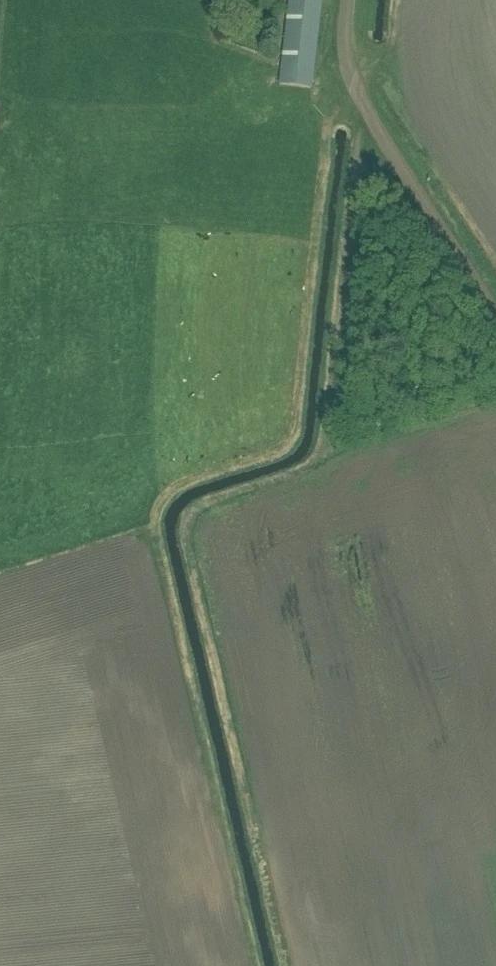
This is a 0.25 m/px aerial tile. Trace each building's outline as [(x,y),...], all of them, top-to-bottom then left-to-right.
[(314,69),(323,0),(290,0),(280,87),(312,91),(314,69)]
